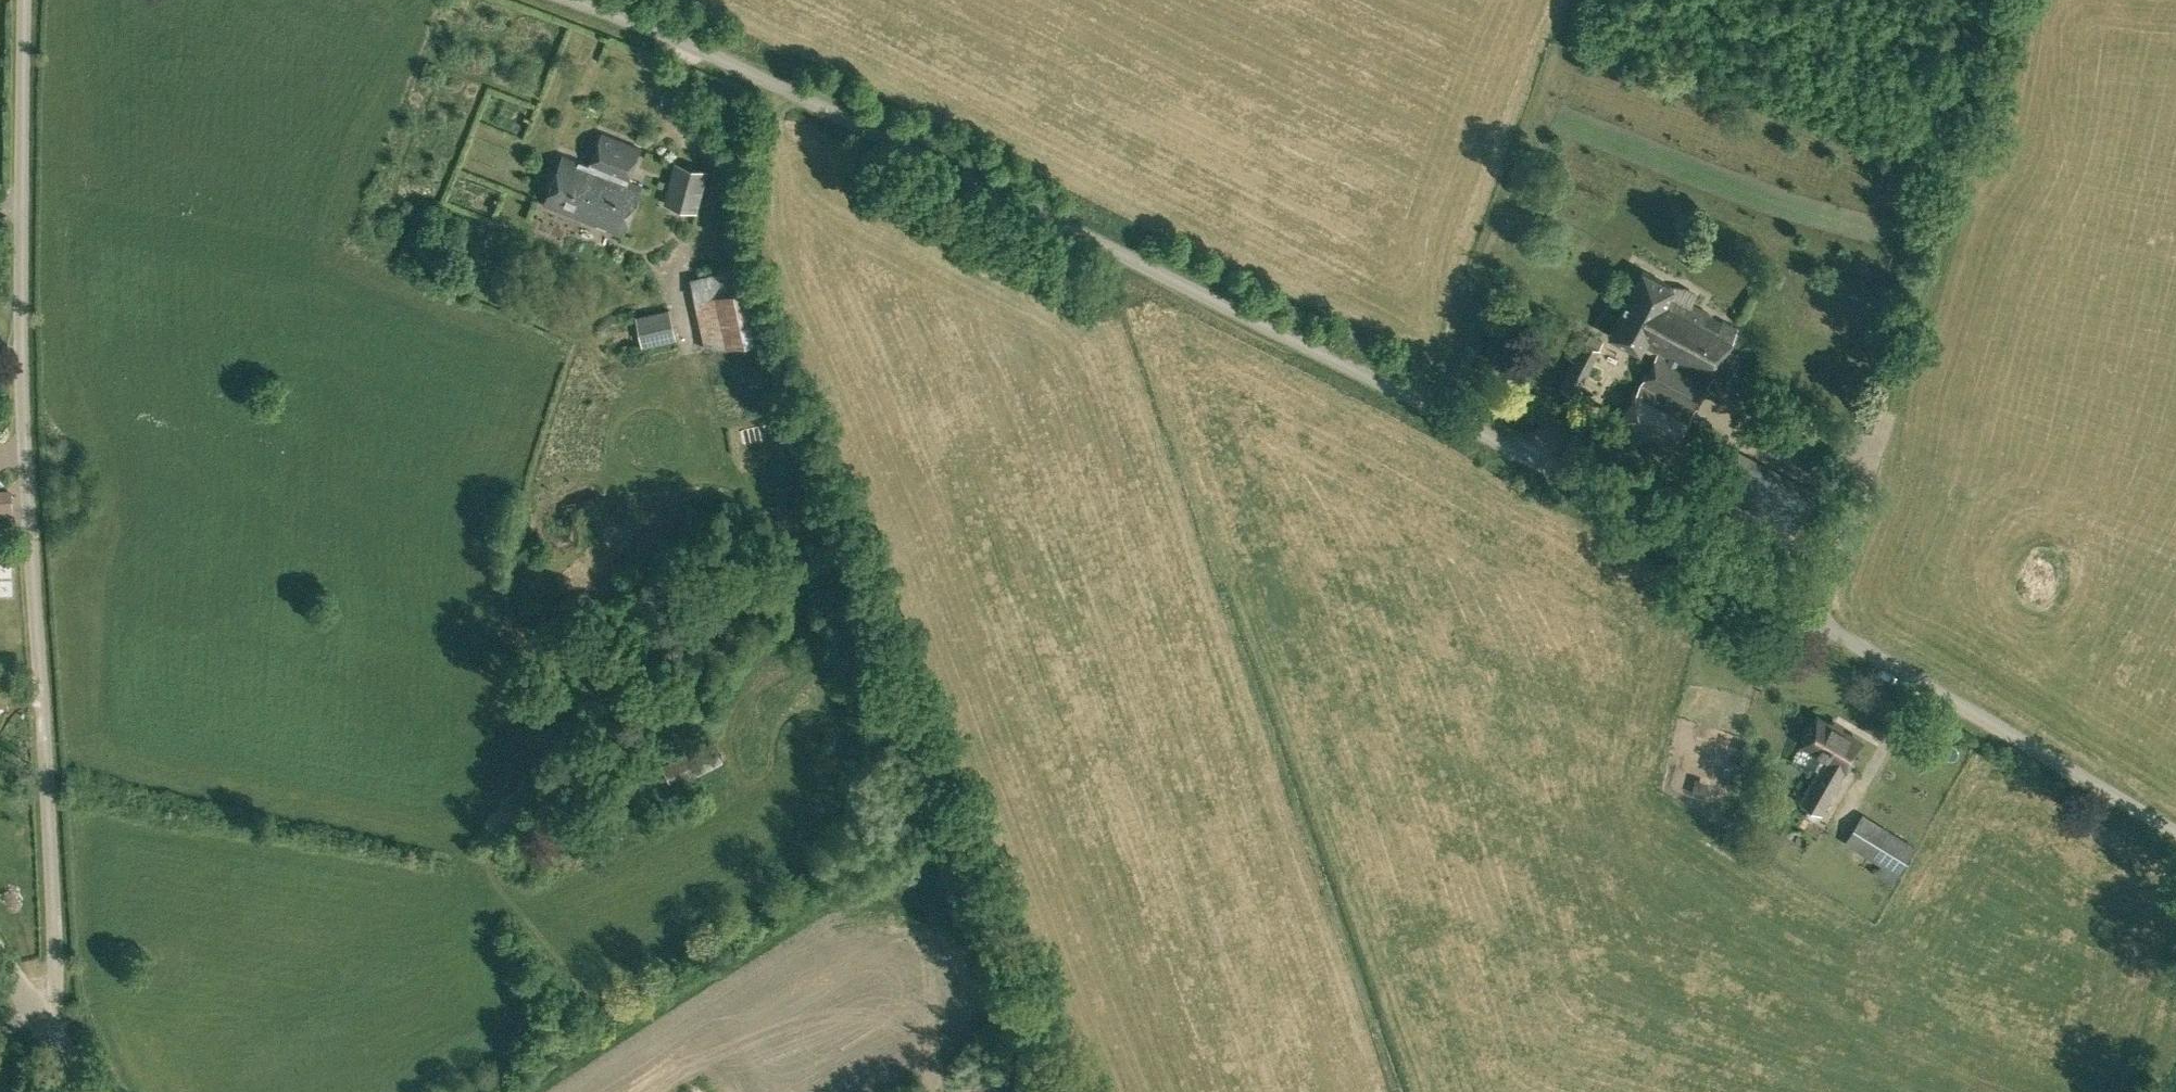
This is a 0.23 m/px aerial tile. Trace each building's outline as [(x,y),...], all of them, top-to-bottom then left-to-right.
[(543,204),(623,234),(640,189),(627,184),(641,148),(601,133),(589,163),(579,159),(576,164),(561,158),(543,204)] [(663,203),(696,211),(708,169),(676,159),(663,203)] [(690,277),(706,350),(763,338),(747,265),(690,277)] [(1616,428),(1669,456),(1737,327),(1692,302),(1696,294),(1677,284),(1675,287),(1642,269),(1609,333),(1641,350),(1642,348),(1655,354),(1616,428)] [(626,318),(633,348),(677,338),(670,307),(626,318)] [(1561,385),(1576,393),(1603,340),(1579,328),(1565,354),(1574,359),(1561,385)] [(1717,491),(1796,533),(1817,493),(1738,451),(1717,491)] [(20,505),(15,485),(0,489),(0,511),(20,505)] [(1800,799),(1819,811),(1862,740),(1818,714),(1802,741),(1826,755),(1800,799)] [(662,765),(673,787),(723,761),(712,739),(662,765)] [(1874,873),(1891,883),(1915,845),(1862,812),(1844,841),(1881,864),(1874,873)]
